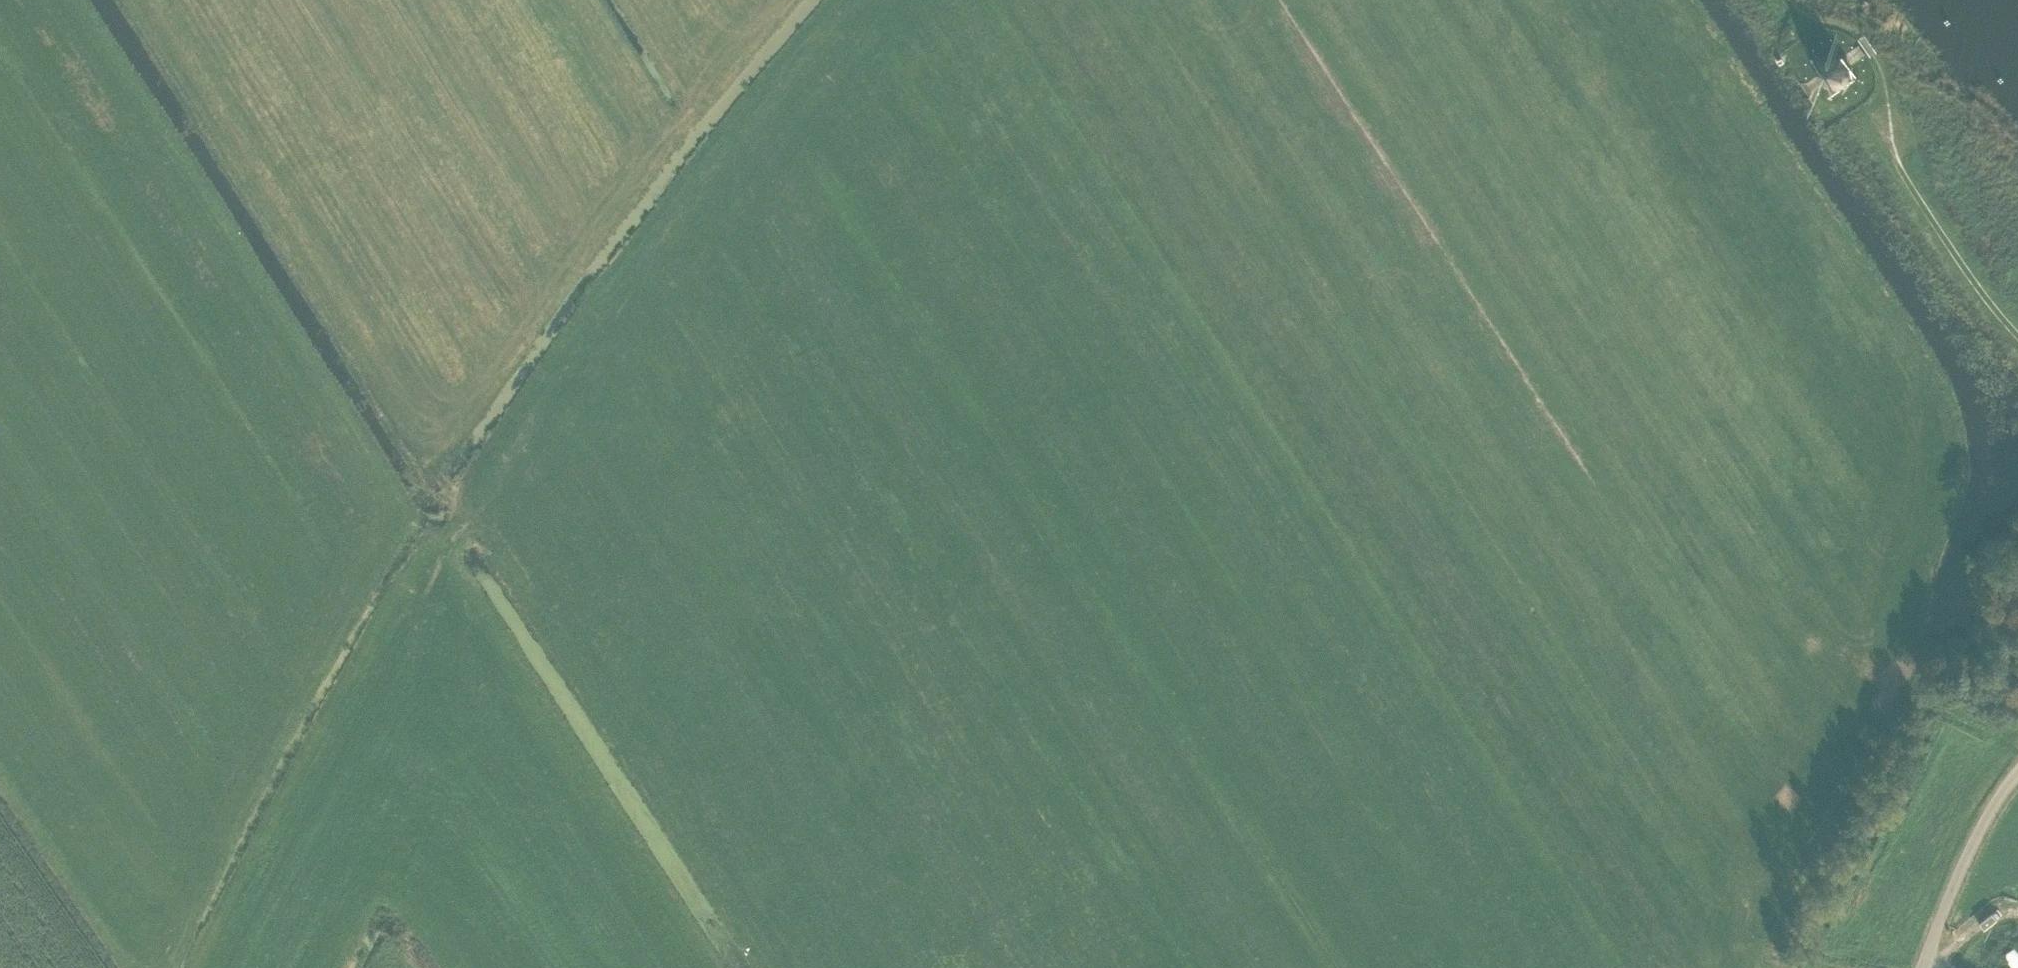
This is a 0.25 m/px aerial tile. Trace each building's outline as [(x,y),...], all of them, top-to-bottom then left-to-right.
[(1832,54),(1830,55),(1821,61),(1820,63),(1818,73),(1818,75),(1824,85),(1825,86),(1836,88),(1838,87),(1847,81),(1848,79),(1850,68),(1849,66),(1844,57),(1843,55),(1832,54)]
